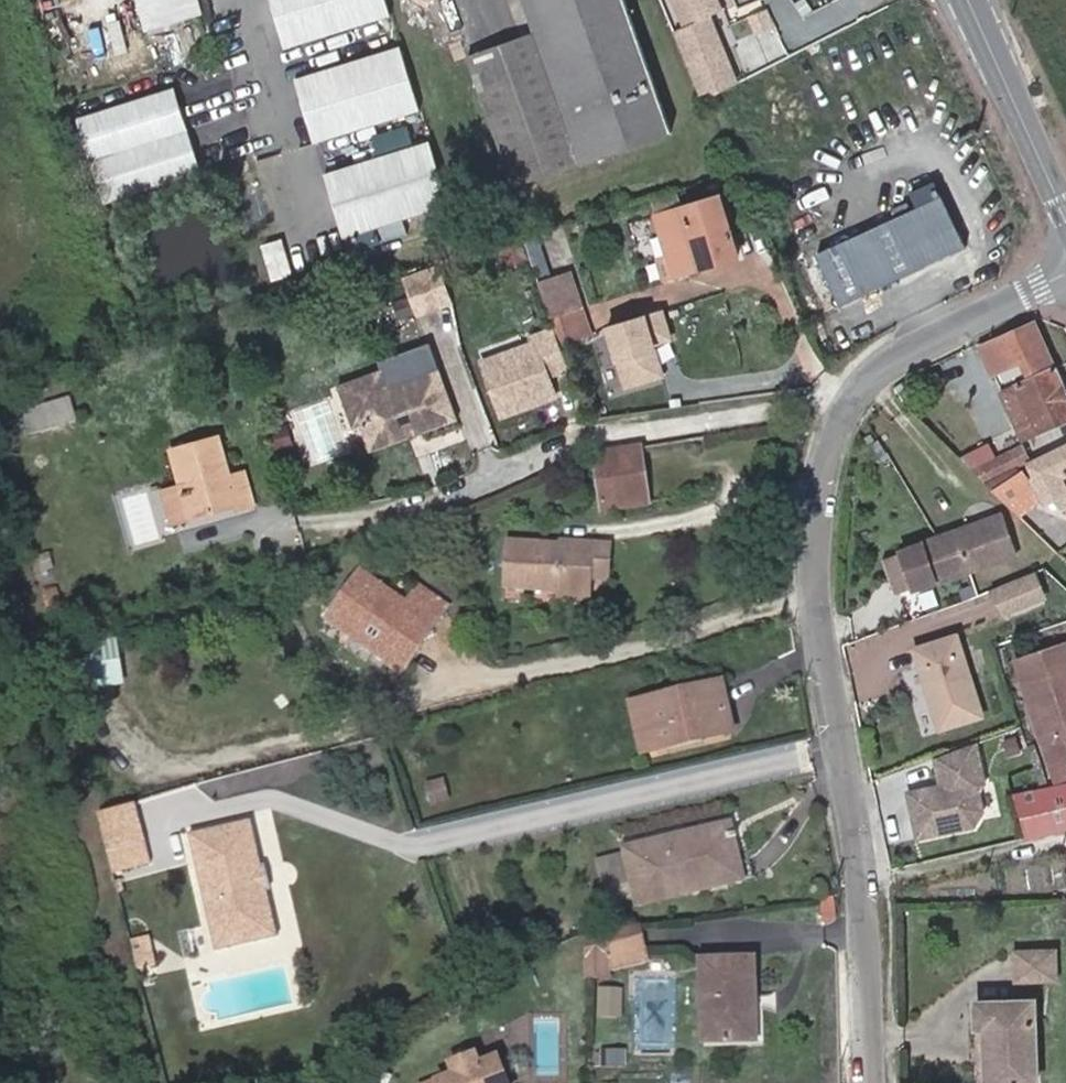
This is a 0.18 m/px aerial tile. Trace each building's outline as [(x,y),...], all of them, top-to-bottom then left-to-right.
[(196,0),(139,0),(147,29),(200,14),(196,0)] [(384,0),(269,0),(284,49),(389,16),(384,0)] [(624,0),(530,0),(541,31),(467,58),(512,186),(578,162),(579,163),(671,131),(624,0)] [(713,0),(679,0),(689,24),(702,18),(718,11),(713,0)] [(731,87),(702,18),(689,24),(688,25),(672,31),(700,95),(710,91),(712,94),(731,87)] [(419,110),(399,47),(294,80),(314,143),(419,110)] [(80,117),(106,201),(201,172),(175,89),(80,117)] [(408,126),(377,133),(381,149),(412,141),(408,126)] [(449,204),(429,142),(324,174),(343,238),(449,204)] [(840,306),(966,249),(942,196),(816,255),(840,306)] [(737,257),(719,197),(655,216),(667,258),(673,276),(737,257)] [(522,238),(537,281),(551,276),(536,233),(522,238)] [(508,265),(526,259),(521,243),(502,250),(508,265)] [(673,276),(667,258),(655,261),(661,279),(673,276)] [(450,303),(437,267),(404,279),(417,315),(450,303)] [(581,308),(568,271),(551,276),(537,281),(550,318),(581,308)] [(837,305),(829,286),(815,293),(823,311),(837,305)] [(560,345),(590,336),(581,308),(550,318),(553,327),(554,329),(554,330),(560,345)] [(653,345),(670,341),(663,312),(609,325),(624,387),(661,377),(653,345)] [(1021,440),(1065,420),(1065,395),(1054,369),(1033,321),(979,345),(992,372),(1021,359),(1030,380),(1001,393),(1021,440)] [(547,376),(545,370),(565,363),(560,345),(554,330),(554,329),(531,337),(534,344),(482,362),(502,416),(554,396),(547,376)] [(567,368),(565,363),(545,370),(547,376),(567,368)] [(423,432),(456,420),(438,369),(388,387),(381,369),(337,386),(346,413),(367,405),(373,421),(360,426),(369,451),(409,437),(407,430),(421,425),(423,432)] [(76,422),(69,399),(43,407),(50,429),(76,422)] [(346,413),(352,429),(360,426),(373,421),(367,405),(346,413)] [(293,444),(287,425),(270,430),(276,450),(293,444)] [(423,432),(421,425),(407,430),(409,437),(423,432)] [(253,504),(245,473),(227,477),(216,438),(173,450),(193,517),(235,505),(236,509),(253,504)] [(997,458),(988,442),(963,455),(970,470),(972,470),(997,458)] [(1041,498),(1045,504),(1050,502),(1061,497),(1065,507),(1065,508),(1065,489),(1061,478),(1065,475),(1065,443),(1029,461),(1025,463),(1026,466),(1030,477),(1028,477),(1036,491),(1041,498)] [(1025,463),(1029,461),(1021,446),(997,458),(972,470),(984,483),(1025,463)] [(648,504),(640,448),(597,454),(594,455),(602,511),(648,504)] [(1018,515),(1041,498),(1036,491),(1022,472),(992,491),(1018,515)] [(1065,507),(1061,497),(1050,502),(1065,507)] [(914,589),(1014,555),(1000,515),(900,549),(903,559),(910,579),(914,589)] [(606,580),(608,545),(590,544),(589,554),(561,553),(562,546),(505,542),(502,587),(559,590),(558,599),(587,601),(589,578),(606,580)] [(589,554),(590,544),(562,542),(562,546),(561,553),(589,554)] [(52,567),(47,555),(40,558),(44,570),(52,567)] [(910,579),(903,559),(890,564),(897,583),(910,579)] [(428,634),(446,608),(416,587),(407,599),(403,606),(387,595),(391,588),(362,568),(328,618),(387,660),(413,623),(428,634)] [(1001,615),(1044,597),(1034,574),(992,592),(1001,615)] [(61,603),(56,588),(45,591),(49,606),(61,603)] [(407,599),(391,588),(387,595),(403,606),(407,599)] [(403,670),(428,634),(413,623),(387,660),(403,670)] [(116,665),(111,633),(88,636),(93,668),(116,665)] [(981,716),(956,636),(914,649),(939,729),(981,716)] [(1016,662),(1055,780),(1065,776),(1065,645),(1016,662)] [(730,731),(720,685),(677,695),(679,703),(634,713),(643,751),(730,731)] [(634,713),(679,703),(677,695),(632,705),(634,713)] [(976,743),(935,758),(939,777),(945,776),(947,785),(941,786),(907,793),(917,838),(973,827),(982,812),(978,792),(985,783),(976,743)] [(941,786),(947,785),(945,776),(939,777),(941,786)] [(446,799),(442,781),(428,785),(432,803),(446,799)] [(1054,834),(1065,830),(1065,786),(1041,791),(1014,796),(1024,834),(1052,827),(1054,834)] [(143,843),(133,804),(97,814),(107,853),(143,843)] [(278,937),(268,892),(271,892),(265,864),(261,865),(250,819),(188,834),(215,952),(278,937)] [(742,880),(729,826),(626,850),(638,904),(742,880)] [(1026,841),(1054,834),(1052,827),(1024,834),(1026,841)] [(149,865),(143,843),(107,853),(113,875),(149,865)] [(609,903),(631,899),(621,850),(598,854),(609,903)] [(646,959),(638,925),(584,938),(584,978),(608,977),(610,967),(646,959)] [(154,965),(147,936),(131,940),(138,969),(154,965)] [(1055,979),(1054,951),(1015,953),(1016,980),(1055,979)] [(756,1041),(754,959),(700,960),(703,1043),(756,1041)] [(615,1015),(616,991),(602,990),(602,1015),(615,1015)] [(1032,1002),(986,1004),(977,1004),(978,1026),(987,1025),(987,1026),(988,1082),(1027,1082),(1035,1082),(1032,1002)] [(622,1064),(623,1052),(603,1052),(603,1064),(622,1064)] [(495,1058),(477,1066),(473,1056),(450,1065),(454,1076),(435,1082),(505,1082),(495,1058)]
